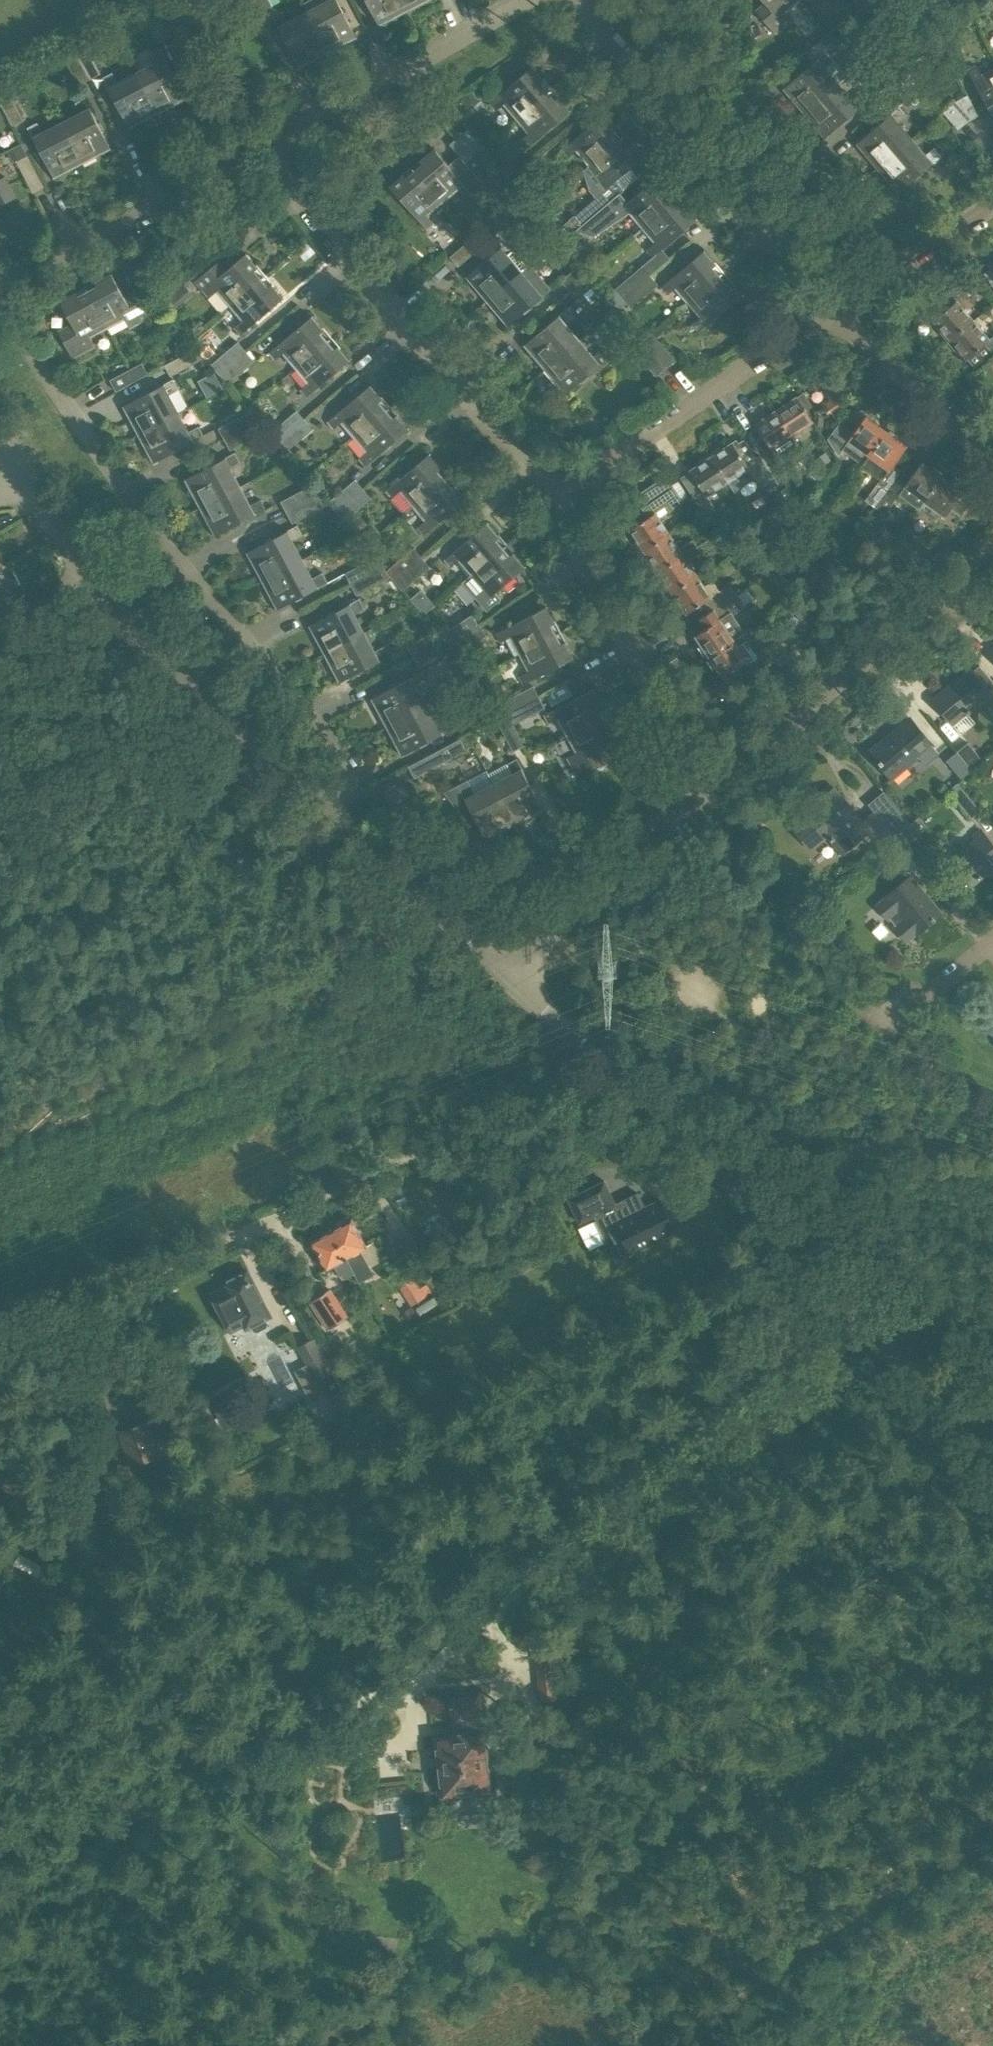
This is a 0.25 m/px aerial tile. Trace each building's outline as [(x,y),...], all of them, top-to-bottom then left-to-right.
[(355,39),(337,3),(337,2),(336,0),(309,0),(302,3),(307,11),(306,11),(327,53),(355,39)] [(378,26),(407,11),(402,0),(365,0),(378,26)] [(430,0),(402,0),(407,11),(430,0)] [(792,20),(784,10),(797,0),(763,0),(764,2),(756,10),(776,34),(792,20)] [(881,21),(869,0),(854,0),(869,27),(881,21)] [(955,12),(970,4),(968,0),(948,0),(955,12)] [(158,43),(168,38),(154,9),(143,15),(158,43)] [(288,21),(282,11),(272,16),(279,31),(280,30),(299,67),(327,53),(306,11),(288,21)] [(829,47),(847,32),(839,24),(821,39),(829,47)] [(88,79),(99,74),(85,45),(74,51),(88,79)] [(157,113),(185,98),(166,62),(167,62),(160,47),(149,53),(154,62),(136,72),(157,113)] [(803,112),(838,83),(825,67),(834,59),(826,50),(813,62),(783,88),(803,112)] [(936,59),(929,52),(924,56),(922,54),(886,85),(894,94),(913,79),(936,59)] [(976,64),(968,68),(992,113),(992,68),(982,74),(976,64)] [(516,119),(551,89),(533,67),(488,104),(495,112),(503,104),(516,119)] [(117,82),(112,72),(101,77),(109,92),(110,92),(129,128),(157,113),(136,72),(117,82)] [(902,103),(920,87),(913,79),(894,94),(902,103)] [(852,99),(838,83),(803,112),(823,136),(853,110),(854,112),(868,100),(861,91),(852,99)] [(22,120),(6,88),(0,91),(0,102),(1,105),(12,125),(22,120)] [(526,148),(570,111),(551,89),(516,119),(529,134),(520,141),(526,148)] [(958,128),(967,120),(978,114),(967,93),(956,100),(943,111),(958,128)] [(82,163),(110,149),(92,113),(85,98),(73,103),(79,114),(60,124),(82,163)] [(876,167),(910,138),(897,122),(906,114),(899,105),(886,117),(887,118),(856,144),(876,167)] [(605,113),(562,150),(568,157),(576,151),(588,165),(583,169),(584,170),(624,135),(605,113)] [(42,133),(36,123),(26,128),(34,142),(35,142),(53,178),(82,163),(60,124),(42,133)] [(474,155),(483,147),(468,129),(458,137),(474,155)] [(599,194),(573,216),(580,225),(578,227),(579,227),(619,193),(622,190),(614,181),(643,157),(624,135),(584,170),(586,173),(583,175),(599,194)] [(464,163),(474,155),(458,137),(449,145),(460,157),(464,163)] [(925,155),(910,138),(876,167),(897,191),(927,166),(941,155),(934,147),(925,155)] [(20,143),(7,150),(13,162),(16,160),(32,192),(43,186),(27,155),(20,143)] [(464,163),(460,157),(448,167),(433,149),(411,168),(440,202),(463,184),(473,196),(485,186),(464,163)] [(500,186),(518,171),(510,162),(492,177),(500,186)] [(427,230),(433,224),(426,215),(440,202),(411,168),(389,186),(427,230)] [(508,195),(526,180),(518,171),(500,186),(508,195)] [(643,227),(677,197),(659,175),(627,202),(619,193),(579,228),(580,227),(594,233),(630,212),(643,227)] [(16,199),(5,178),(0,180),(0,207),(16,199)] [(652,257),(696,219),(677,197),(643,227),(655,241),(646,249),(652,257)] [(518,231),(536,216),(528,207),(510,222),(518,231)] [(564,236),(569,232),(563,226),(559,230),(564,236)] [(457,267),(484,244),(476,234),(449,257),(457,267)] [(486,300),(520,271),(506,255),(516,247),(508,238),(495,249),(496,250),(466,276),(486,300)] [(688,301),(723,272),(704,250),(661,287),(666,294),(675,286),(688,301)] [(265,274),(246,252),(226,269),(219,260),(194,281),(208,297),(217,289),(230,304),(265,274)] [(987,265),(989,268),(983,273),(992,288),(992,261),(987,265)] [(568,290),(585,275),(578,266),(561,281),(568,290)] [(613,307),(649,275),(641,266),(614,288),(616,290),(606,298),(613,307)] [(534,287),(520,271),(486,300),(507,324),(537,298),(538,299),(551,288),(543,279),(534,287)] [(698,331),(717,315),(725,324),(737,313),(729,304),(741,294),(723,272),(688,301),(701,316),(691,324),(698,331)] [(122,296),(110,273),(85,286),(106,327),(123,318),(129,328),(148,318),(133,290),(122,296)] [(239,334),(283,296),(265,274),(230,304),(243,319),(233,327),(239,334)] [(584,293),(594,285),(585,275),(568,290),(577,299),(584,293)] [(630,307),(657,284),(649,275),(613,307),(617,311),(627,303),(630,307)] [(948,342),(974,320),(957,300),(970,288),(962,279),(944,295),(952,304),(933,320),(943,331),(940,333),(948,342)] [(594,285),(584,293),(593,304),(603,295),(594,285)] [(71,323),(57,330),(72,359),(95,347),(89,336),(106,327),(85,286),(59,300),(71,323)] [(193,293),(186,286),(169,300),(176,308),(193,293)] [(162,287),(155,294),(161,302),(169,295),(162,287)] [(545,368),(579,339),(565,323),(574,315),(567,307),(554,318),(555,319),(525,345),(545,368)] [(295,367),(330,337),(311,315),(268,353),(274,360),(283,352),(295,367)] [(948,342),(956,351),(958,349),(967,358),(985,342),(992,351),(992,335),(990,338),(974,320),(948,342)] [(665,368),(674,360),(652,333),(642,341),(665,368)] [(305,397),(349,359),(330,337),(295,367),(308,382),(299,389),(305,397)] [(593,356),(579,339),(545,368),(565,392),(595,366),(596,367),(609,356),(602,348),(593,356)] [(218,373),(245,350),(237,341),(210,364),(218,373)] [(655,376),(665,368),(642,341),(633,349),(655,376)] [(169,375),(201,358),(195,347),(164,364),(169,375)] [(226,383),(253,360),(245,350),(218,373),(226,383)] [(115,390),(147,373),(141,362),(109,378),(115,390)] [(841,388),(850,382),(841,368),(835,372),(834,378),(841,388)] [(137,433),(177,412),(167,393),(178,388),(172,378),(157,386),(157,387),(122,405),(137,433)] [(354,436),(389,406),(370,384),(326,421),(332,428),(341,421),(354,436)] [(831,398),(839,410),(845,405),(838,394),(831,398)] [(799,400),(796,396),(775,410),(792,436),(813,422),(805,410),(812,406),(806,396),(799,400)] [(363,465),(407,428),(389,406),(354,436),(366,450),(357,458),(363,465)] [(277,442),(304,419),(296,409),(268,433),(277,442)] [(792,436),(775,410),(754,423),(757,427),(751,431),(758,443),(754,446),(758,453),(762,450),(770,464),(798,446),(792,436)] [(223,438),(255,421),(250,411),(218,427),(223,438)] [(187,431),(177,412),(137,433),(152,461),(187,442),(187,443),(203,435),(198,425),(187,431)] [(862,465),(887,431),(867,416),(855,433),(840,422),(828,440),(838,456),(842,450),(862,465)] [(284,452),(312,428),(304,419),(277,442),(284,452)] [(229,449),(261,432),(255,421),(223,438),(229,449)] [(889,433),(887,431),(862,465),(882,480),(866,501),(875,507),(902,472),(893,465),(907,446),(898,439),(900,436),(892,430),(889,433)] [(744,438),(735,444),(733,441),(721,448),(719,445),(710,452),(728,480),(734,489),(755,476),(765,491),(778,483),(760,454),(756,457),(744,438)] [(199,507),(239,485),(230,467),(240,461),(234,451),(219,458),(220,459),(184,479),(199,507)] [(708,518),(718,511),(706,494),(728,480),(710,452),(699,458),(701,461),(689,468),(703,489),(693,495),(708,518)] [(413,504),(447,475),(428,453),(384,490),(391,497),(400,489),(413,504)] [(832,462),(826,453),(815,461),(821,470),(832,462)] [(902,472),(875,507),(884,514),(899,495),(919,509),(925,501),(942,477),(941,475),(942,473),(934,467),(932,469),(923,463),(911,479),(902,472)] [(814,470),(807,479),(815,486),(822,476),(814,470)] [(670,510),(683,501),(665,474),(634,495),(642,507),(644,505),(650,515),(629,528),(630,530),(630,529),(637,540),(635,542),(641,552),(670,532),(656,512),(656,511),(666,504),(670,510)] [(422,534),(466,497),(447,475),(413,504),(425,519),(416,527),(422,534)] [(942,477),(925,501),(945,515),(950,508),(959,515),(977,492),(962,481),(957,488),(942,477)] [(335,511),(362,488),(355,479),(327,502),(335,511)] [(286,511),(318,495),(312,484),(281,501),(286,511)] [(249,504),(239,485),(199,507),(214,534),(249,516),(250,517),(265,509),(260,498),(249,504)] [(787,486),(781,490),(786,498),(792,494),(787,486)] [(343,520),(370,497),(362,488),(335,511),(343,520)] [(292,522),(323,505),(318,495),(286,511),(292,522)] [(832,503),(824,498),(817,507),(825,513),(832,503)] [(778,527),(798,514),(791,503),(771,515),(778,527)] [(842,524),(848,516),(835,507),(829,515),(842,524)] [(471,573),(506,543),(487,521),(443,559),(449,566),(458,558),(471,573)] [(261,580),(301,559),(291,540),(302,534),(296,524),(282,532),(283,533),(246,552),(261,580)] [(679,547),(670,532),(641,552),(648,561),(650,560),(658,571),(696,544),(692,538),(679,547)] [(930,559),(921,553),(922,551),(903,537),(894,548),(906,557),(907,556),(922,568),(930,559)] [(480,603),(525,565),(506,543),(471,573),(484,589),(475,596),(480,603)] [(669,594),(697,574),(687,558),(699,550),(696,544),(658,571),(665,582),(662,583),(669,594)] [(393,580),(421,557),(413,547),(385,571),(390,576),(393,580)] [(350,583),(382,566),(374,557),(345,573),(350,583)] [(401,589),(429,566),(421,557),(393,580),(401,589)] [(311,577),(301,559),(261,580),(276,608),(311,589),(312,590),(328,582),(322,571),(311,577)] [(356,594),(390,576),(385,571),(382,566),(350,583),(356,594)] [(711,595),(697,574),(669,594),(675,604),(678,602),(685,613),(702,602),(709,612),(731,597),(724,587),(711,595)] [(709,612),(700,619),(706,627),(695,634),(709,655),(744,631),(733,615),(745,607),(736,594),(709,612)] [(323,653),(363,631),(354,613),(364,607),(359,597),(344,606),(344,607),(308,626),(323,653)] [(802,599),(790,606),(800,622),(812,614),(810,612),(802,599)] [(519,653),(560,631),(546,606),(496,633),(500,640),(510,635),(519,653)] [(447,623),(438,629),(442,636),(445,640),(449,645),(479,625),(471,614),(450,628),(447,623)] [(456,655),(486,634),(479,625),(449,645),(452,649),(456,655)] [(414,656),(445,640),(442,636),(438,629),(408,645),(414,656)] [(373,650),(363,631),(323,653),(338,681),(374,662),(375,663),(390,655),(384,644),(373,650)] [(523,684),(573,657),(560,631),(519,653),(529,670),(518,676),(523,684)] [(744,631),(709,655),(722,675),(742,662),(748,672),(765,661),(769,666),(788,653),(778,637),(758,651),(744,631)] [(452,649),(449,645),(445,640),(414,656),(420,667),(452,649)] [(968,712),(992,692),(971,666),(933,697),(953,722),(967,710),(968,712)] [(386,726),(426,705),(417,686),(427,681),(421,670),(406,678),(407,679),(371,698),(386,726)] [(507,713),(539,696),(533,686),(502,702),(507,713)] [(568,734),(608,712),(595,687),(544,714),(548,722),(558,717),(568,734)] [(513,724),(544,707),(539,696),(507,713),(513,724)] [(476,729),(496,718),(507,713),(502,702),(470,719),(476,729)] [(436,723),(426,705),(386,726),(401,754),(436,735),(436,736),(467,720),(460,709),(445,717),(446,718),(436,723)] [(577,775),(605,760),(599,750),(622,738),(608,712),(568,734),(577,751),(567,757),(577,775)] [(513,750),(524,744),(513,724),(507,713),(496,718),(513,750)] [(893,776),(932,743),(910,717),(871,750),(893,776)] [(415,777),(446,760),(466,749),(460,738),(408,765),(415,777)] [(973,768),(983,759),(968,741),(958,749),(973,768)] [(962,777),(973,768),(958,749),(947,759),(962,777)] [(992,765),(992,753),(983,761),(989,768),(992,765)] [(515,823),(543,808),(524,772),(525,772),(517,757),(488,772),(493,782),(515,823)] [(515,823),(493,782),(474,792),(467,779),(443,791),(457,808),(468,802),(487,838),(515,823)] [(972,817),(981,809),(958,781),(949,789),(972,817)] [(841,854),(870,830),(834,787),(805,810),(809,815),(796,826),(804,837),(804,836),(812,847),(826,836),(841,854)] [(869,804),(894,835),(900,830),(907,825),(910,822),(885,791),(869,804)] [(751,819),(740,828),(748,838),(759,829),(751,819)] [(907,825),(900,830),(908,840),(915,834),(907,825)] [(894,835),(882,846),(898,865),(917,850),(908,840),(900,830),(894,835)] [(984,832),(951,860),(971,884),(992,867),(992,868),(992,843),(984,832)] [(918,932),(942,912),(911,874),(886,895),(887,895),(877,904),(889,918),(890,916),(897,924),(895,925),(907,940),(917,932),(918,932)] [(805,909),(816,902),(806,888),(796,896),(805,909)] [(645,1204),(639,1190),(616,1201),(605,1178),(567,1196),(580,1222),(594,1215),(616,1261),(679,1230),(662,1195),(645,1204)] [(342,1224),(332,1229),(354,1272),(359,1282),(374,1274),(361,1250),(366,1247),(351,1219),(349,1220),(346,1216),(339,1220),(342,1224)] [(327,1233),(324,1228),(312,1235),(315,1239),(311,1241),(326,1268),(334,1264),(340,1275),(343,1273),(346,1277),(354,1272),(332,1229),(327,1233)] [(406,1255),(419,1248),(408,1230),(396,1238),(406,1255)] [(519,1272),(530,1267),(525,1258),(514,1263),(519,1272)] [(227,1285),(211,1293),(214,1299),(213,1302),(217,1311),(220,1312),(230,1331),(245,1323),(247,1325),(251,1323),(254,1329),(257,1330),(265,1326),(266,1323),(263,1317),(267,1315),(246,1273),(242,1274),(239,1273),(230,1278),(229,1281),(225,1283),(227,1285)] [(478,1285),(474,1278),(463,1285),(467,1291),(478,1285)] [(418,1288),(413,1280),(400,1288),(411,1304),(423,1296),(424,1297),(431,1292),(426,1284),(418,1288)] [(329,1327),(346,1316),(329,1289),(312,1301),(329,1327)] [(315,1336),(295,1347),(297,1351),(322,1397),(324,1395),(327,1400),(343,1390),(333,1372),(334,1371),(315,1336)] [(225,1430),(243,1421),(226,1389),(209,1397),(225,1430)] [(340,1419),(353,1411),(345,1396),(331,1405),(340,1419)] [(207,1436),(220,1430),(208,1405),(195,1411),(207,1436)] [(130,1463),(158,1454),(148,1423),(120,1433),(130,1463)] [(13,1563),(43,1580),(49,1569),(19,1553),(13,1563)] [(487,1788),(479,1720),(481,1720),(478,1694),(451,1696),(453,1722),(454,1722),(455,1735),(450,1736),(448,1733),(440,1733),(439,1737),(437,1737),(443,1794),(487,1788)]
